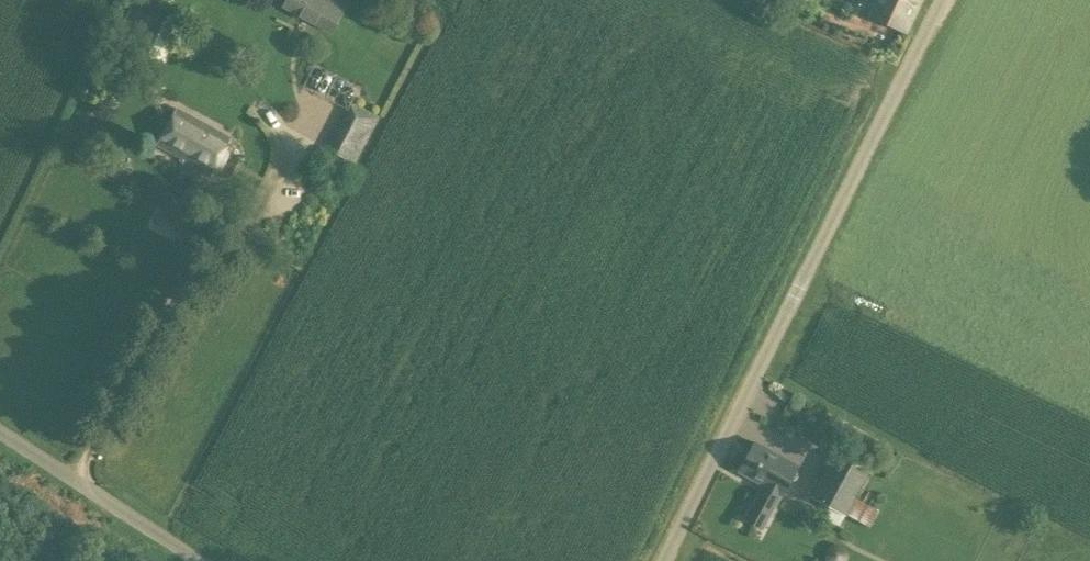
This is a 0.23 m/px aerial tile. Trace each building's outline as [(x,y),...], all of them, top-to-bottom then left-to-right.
[(281,7),(331,33),(348,1),(346,0),(285,0),(281,7)] [(869,14),(904,31),(918,0),(876,0),(869,14)] [(144,55),(161,19),(148,14),(131,6),(115,41),(144,55)] [(352,102),(327,149),(354,163),(379,117),(356,104),(352,102)] [(209,175),(215,162),(218,164),(222,164),(226,162),(228,158),(228,153),(225,150),(223,149),(229,137),(178,110),(159,145),(185,159),(184,162),(209,175)] [(739,471),(761,483),(743,518),(763,529),(778,502),(782,494),(797,466),(755,443),(739,471)] [(833,451),(810,496),(825,504),(847,515),(847,514),(870,526),(878,510),(856,499),(871,470),(833,451)]
